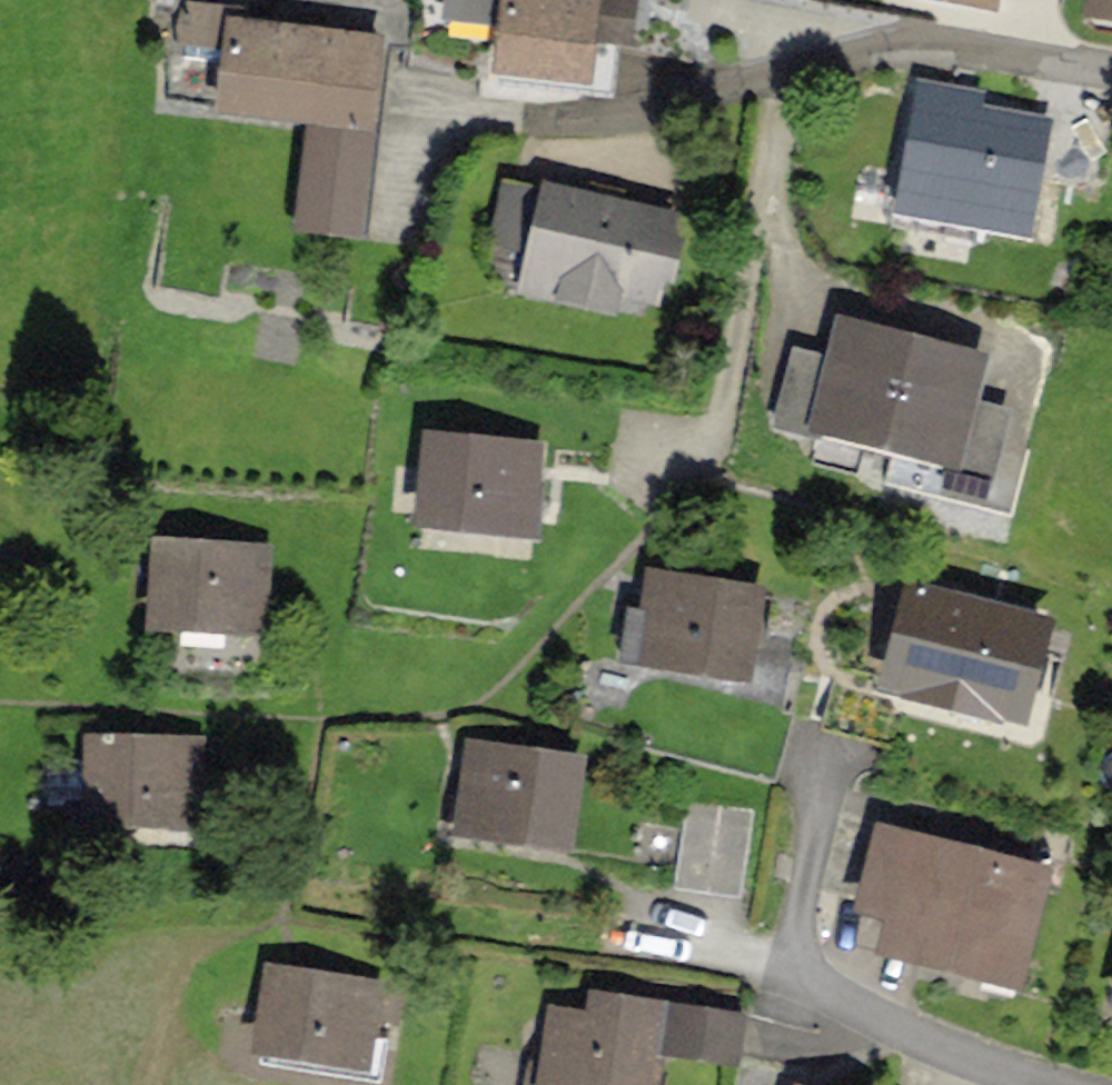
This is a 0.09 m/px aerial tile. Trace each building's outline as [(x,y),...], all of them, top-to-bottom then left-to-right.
[(499,0),(446,0),(443,25),(496,31),(499,0)] [(496,31),(489,87),(590,99),(597,41),(633,45),(638,0),(499,0),(496,31)] [(887,10),(994,30),(1000,0),(889,0),(887,10)] [(1081,29),(1111,35),(1111,0),(1086,0),(1081,29)] [(253,12),(185,2),(179,45),(225,51),(215,124),(306,137),(380,146),(394,44),(251,25),(253,12)] [(986,97),(923,86),(901,225),(1035,247),(1055,124),(984,112),(986,97)] [(367,249),(380,146),(306,137),(293,239),(367,249)] [(532,257),(547,188),(504,179),(489,248),(532,257)] [(690,216),(547,188),(532,257),(527,285),(558,291),(555,311),(622,324),(625,304),(671,312),(690,216)] [(920,347),(840,324),(828,362),(807,440),(889,461),(920,347)] [(991,365),(920,347),(889,461),(961,480),(980,406),(991,365)] [(807,440),(828,362),(791,353),(771,430),(807,440)] [(1015,415),(980,406),(961,480),(995,489),(1015,415)] [(544,451),(421,440),(412,537),(535,548),(541,475),(544,451)] [(271,551),(152,545),(148,637),(267,642),(271,551)] [(767,597),(650,577),(643,617),(630,614),(620,671),(751,693),(767,597)] [(1056,627),(910,590),(882,702),(1027,739),(1056,627)] [(206,745),(87,743),(85,827),(205,829),(206,745)] [(589,763),(466,747),(452,847),(575,864),(589,763)] [(756,812),(688,803),(677,893),(744,902),(756,812)] [(1053,879),(879,834),(857,921),(887,929),(877,966),(1021,1003),(1053,879)] [(264,967),(248,1065),(371,1084),(377,1084),(388,1021),(401,1023),(406,991),(301,973),(264,967)] [(551,1014),(542,1084),(661,1084),(664,1066),(672,1008),(589,997),(586,1019),(551,1014)] [(747,1019),(672,1008),(664,1066),(739,1076),(747,1019)]
